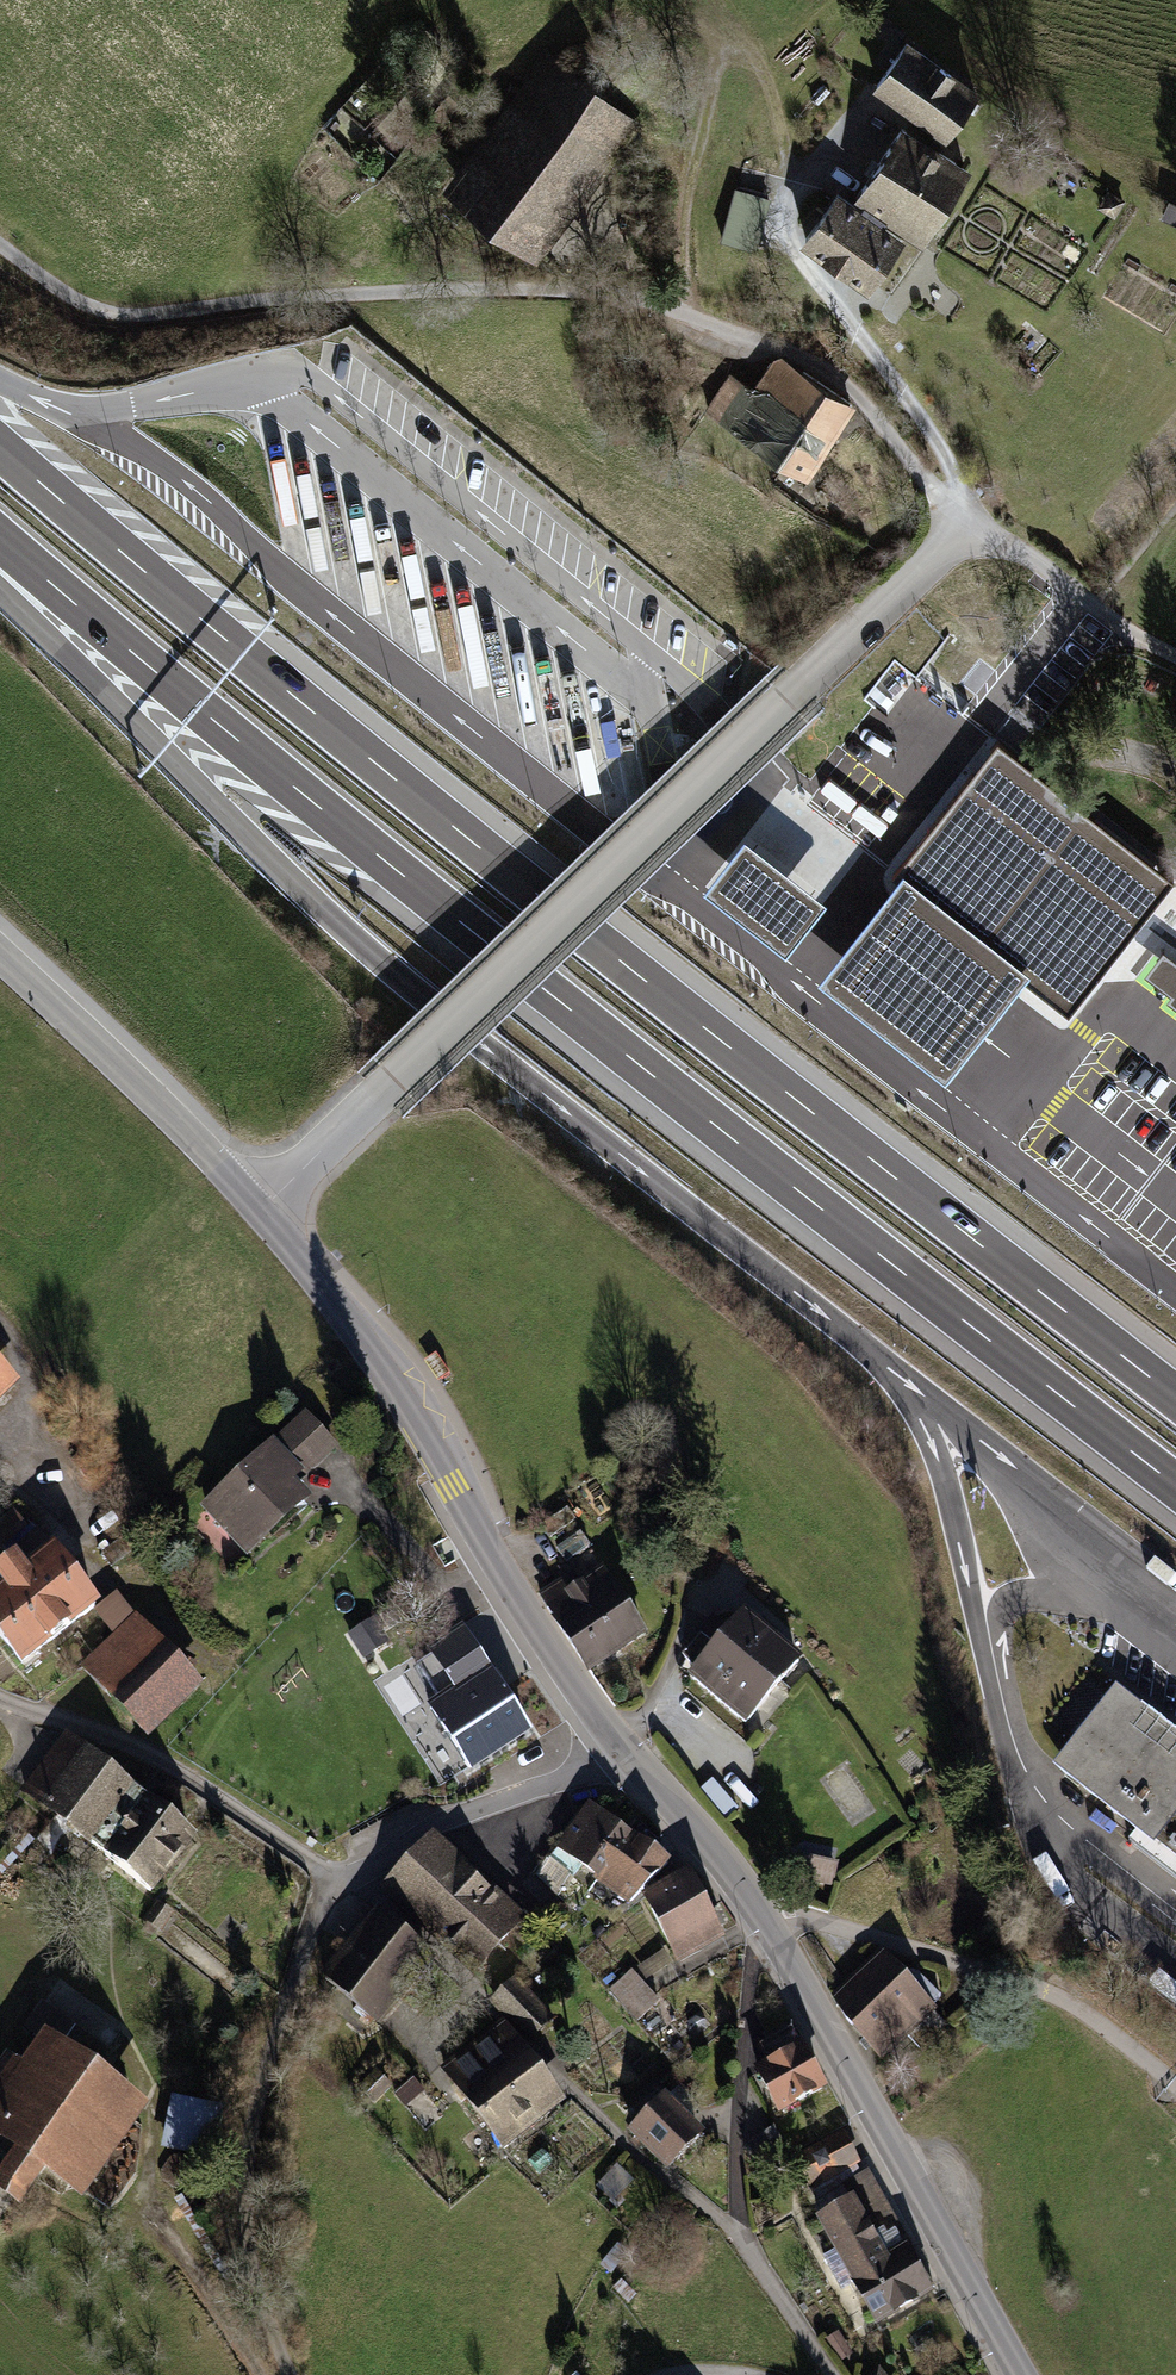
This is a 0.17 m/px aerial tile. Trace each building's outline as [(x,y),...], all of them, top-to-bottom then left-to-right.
[(904,40),(870,96),(946,142),(980,86),(904,40)] [(547,54),(443,194),(536,263),(640,123),(547,54)] [(853,196),(924,241),(969,169),(899,125),(853,196)] [(737,187),(721,238),(754,248),(769,197),(737,187)] [(833,195),(800,244),(871,291),(903,242),(833,195)] [(730,376),(706,412),(807,480),(857,406),(775,352),(750,389),(730,376)] [(433,582),(438,655),(456,654),(451,581),(433,582)] [(981,938),(1014,964),(1071,1008),(1172,879),(997,742),(895,871),(911,884),(981,938)] [(827,897),(746,835),(737,846),(715,875),(705,887),(786,950),(795,938),(817,910),(827,897)] [(1014,964),(911,884),(889,912),(866,942),(841,973),(831,986),(934,1066),(944,1053),(968,1022),(992,992),(1014,964)] [(451,1374),(438,1355),(428,1363),(440,1381),(451,1374)] [(0,1370),(0,1407),(18,1388),(0,1370)] [(306,1414),(197,1514),(242,1563),(309,1502),(297,1489),(340,1450),(306,1414)] [(0,1528),(0,1551),(3,1554),(28,1536),(14,1517),(0,1528)] [(19,1676),(98,1613),(51,1554),(26,1573),(12,1556),(0,1566),(0,1652),(19,1676)] [(574,1574),(540,1596),(587,1669),(643,1634),(603,1571),(581,1585),(574,1574)] [(120,1601),(96,1623),(116,1645),(80,1677),(145,1748),(205,1693),(120,1601)] [(498,1615),(465,1638),(488,1670),(463,1687),(509,1754),(567,1714),(498,1615)] [(737,1615),(711,1649),(773,1696),(799,1663),(737,1615)] [(773,1696),(711,1649),(685,1682),(747,1730),(773,1696)] [(399,1677),(369,1700),(386,1723),(417,1700),(399,1677)] [(1115,1691),(1054,1770),(1175,1864),(1175,1737),(1115,1691)] [(129,1797),(64,1745),(22,1796),(88,1848),(129,1797)] [(594,1875),(625,1826),(587,1801),(555,1849),(594,1875)] [(194,1843),(141,1804),(100,1858),(153,1898),(194,1843)] [(664,1852),(625,1826),(594,1875),(632,1900),(664,1852)] [(517,1923),(430,1842),(389,1886),(476,1967),(517,1923)] [(839,1866),(798,1857),(792,1883),(833,1893),(839,1866)] [(693,1874),(644,1899),(680,1971),(729,1947),(693,1874)] [(174,1920),(156,1908),(142,1927),(161,1940),(174,1920)] [(436,1965),(375,1913),(319,1978),(380,2030),(436,1965)] [(885,1956),(832,2000),(884,2060),(936,2016),(885,1956)] [(555,2021),(515,1978),(488,2003),(528,2046),(555,2021)] [(659,2009),(625,1979),(610,1995),(643,2026),(659,2009)] [(499,2030),(441,2077),(504,2155),(562,2108),(499,2030)] [(41,2037),(20,2068),(3,2057),(0,2060),(0,2150),(6,2154),(0,2162),(0,2195),(17,2206),(39,2174),(84,2204),(148,2108),(41,2037)] [(803,2044),(752,2067),(775,2116),(825,2093),(803,2044)] [(361,2090),(371,2101),(388,2085),(377,2074),(361,2090)] [(702,2135),(661,2094),(628,2126),(668,2168),(702,2135)] [(216,2109),(178,2101),(169,2147),(207,2154),(216,2109)] [(824,2216),(818,2219),(874,2325),(935,2293),(847,2125),(791,2154),(824,2216)] [(620,2168),(597,2189),(612,2206),(635,2185),(620,2168)]
